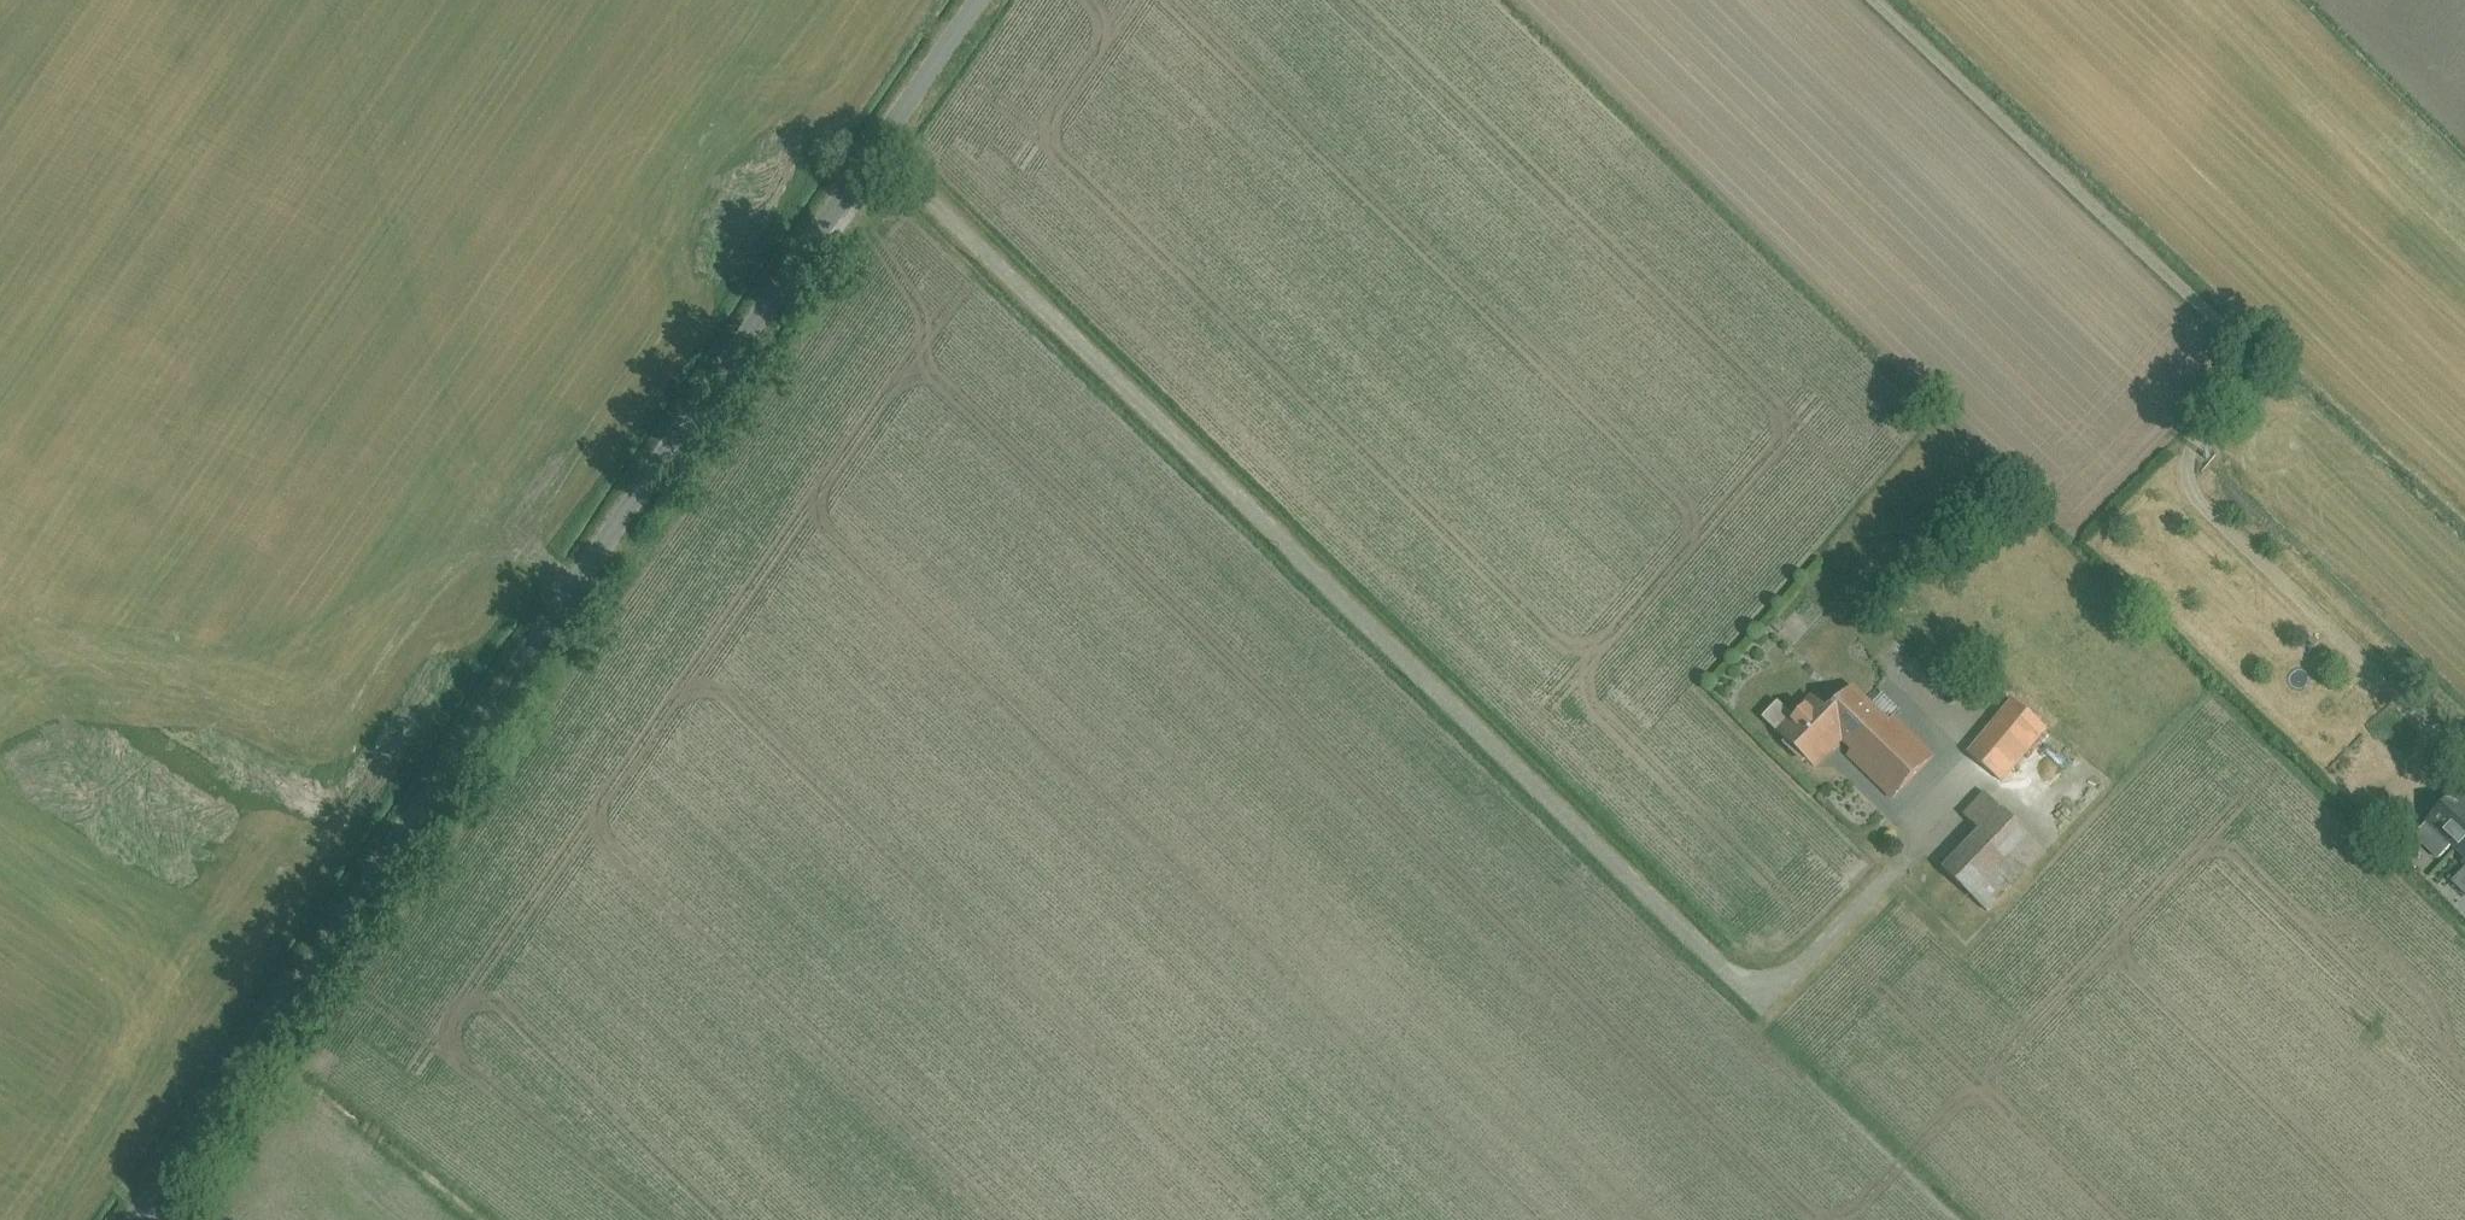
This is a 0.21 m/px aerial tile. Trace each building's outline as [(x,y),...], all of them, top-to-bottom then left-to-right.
[(2046,734),(2003,693),(1981,716),(1993,728),(1973,748),(2003,778),(2046,734)] [(1780,697),(1758,720),(1811,771),(1834,747),(1887,797),(1915,768),(1839,695),(1820,714),(1806,701),(1795,712),(1780,697)] [(2040,845),(1990,790),(1966,813),(1987,836),(1950,869),(1979,900),(2040,845)] [(2455,795),(2427,823),(2464,860),(2464,805),(2455,795)]
